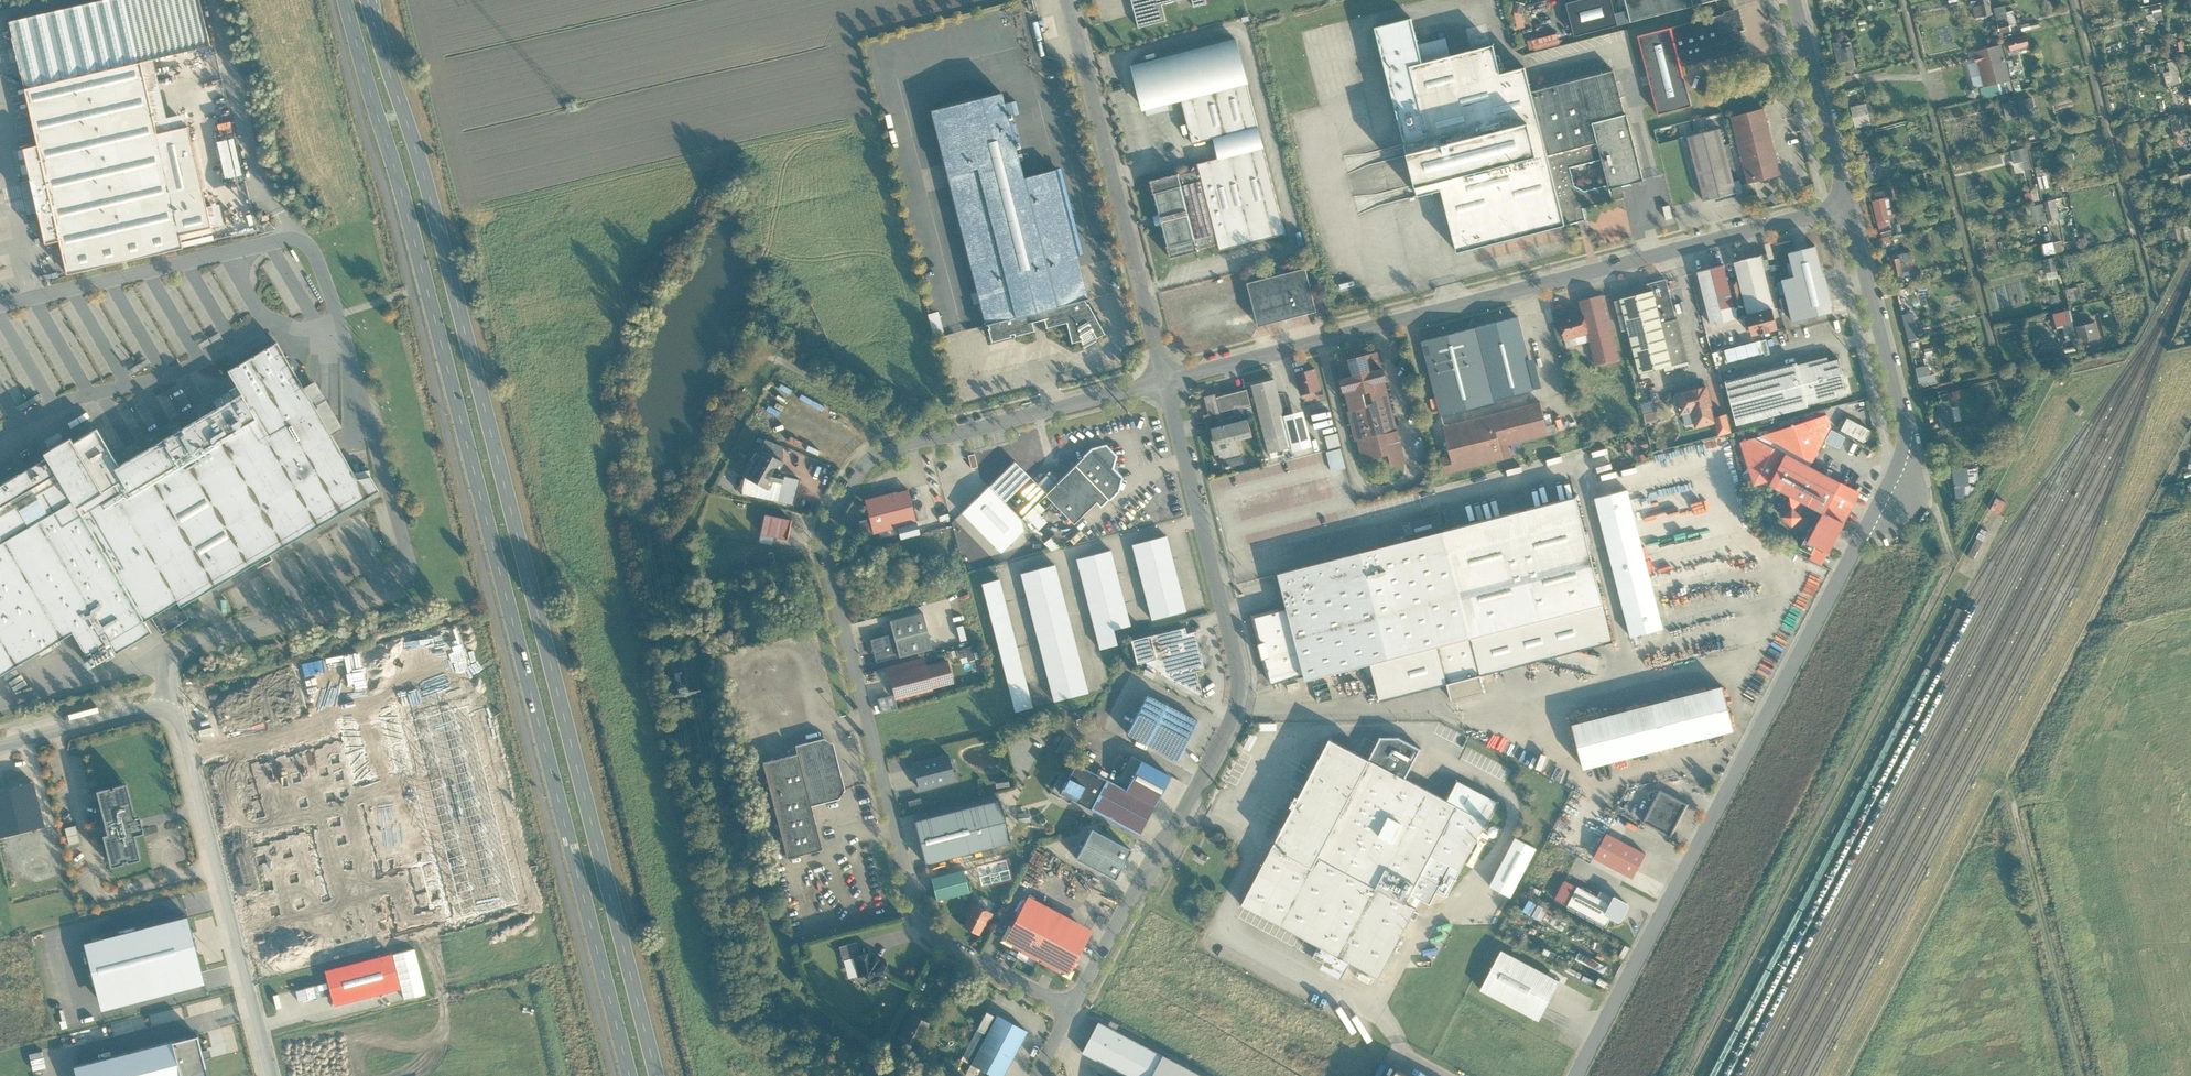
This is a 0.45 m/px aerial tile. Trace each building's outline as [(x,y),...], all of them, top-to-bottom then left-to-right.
[(9,18),(30,108),(38,145),(23,148),(33,191),(45,243),(59,240),(67,272),(122,259),(124,259),(127,258),(184,245),(183,242),(215,235),(187,114),(168,118),(156,63),(210,50),(199,0),(90,0),(9,18)] [(1139,28),(1166,21),(1162,5),(1182,0),(1132,0),(1139,28)] [(1568,2),(1576,35),(1618,24),(1612,0),(1576,0),(1568,2)] [(1631,23),(1720,0),(1625,0),(1631,23)] [(1981,3),(1973,5),(1976,17),(1994,13),(1991,0),(1980,0),(1981,3)] [(1526,26),(1524,2),(1516,2),(1518,27),(1526,26)] [(2016,9),(2007,10),(2007,5),(1997,6),(1998,30),(2011,29),(2011,23),(2016,22),(2016,9)] [(1732,12),(1670,28),(1681,67),(1746,51),(1742,32),(1745,31),(1739,9),(1732,11),(1732,12)] [(1492,48),(1420,66),(1408,21),(1372,29),(1404,159),(1400,160),(1410,200),(1439,192),(1455,257),(1582,225),(1579,212),(1613,204),(1610,195),(1644,187),(1612,73),(1529,94),(1524,71),(1499,78),(1492,48)] [(1624,37),(1627,34),(1623,29),(1615,35),(1620,41),(1624,38),(1624,37)] [(1533,38),(1535,49),(1561,42),(1559,32),(1533,38)] [(2031,48),(2030,36),(2010,37),(2011,49),(2031,48)] [(1838,71),(1856,70),(1854,39),(1836,41),(1838,71)] [(1236,40),(1131,65),(1144,113),(1182,104),(1193,145),(1214,140),(1220,160),(1198,165),(1200,170),(1152,182),(1171,261),(1199,254),(1199,251),(1219,246),(1221,252),(1287,236),(1236,40)] [(1976,52),(1985,87),(2011,80),(2002,46),(1976,52)] [(2171,70),(2166,71),(2168,85),(2181,82),(2178,61),(2170,62),(2171,70)] [(2020,78),(2013,78),(2013,86),(2021,86),(2020,78)] [(2189,104),(2190,109),(2190,90),(2178,94),(2182,106),(2189,104)] [(2004,101),(2009,118),(2038,110),(2033,93),(2004,101)] [(1020,181),(997,95),(927,113),(989,346),(1032,335),(1030,327),(1043,323),(1045,331),(1065,327),(1071,346),(1081,344),(1084,351),(1104,337),(1083,303),(1088,302),(1054,173),(1020,181)] [(1868,102),(1852,105),(1857,127),(1873,123),(1868,102)] [(1765,110),(1730,119),(1748,187),(1784,178),(1765,110)] [(2174,129),(2183,130),(2183,132),(2190,132),(2190,116),(2175,115),(2174,129)] [(1720,130),(1688,138),(1705,205),(1739,195),(1720,130)] [(2017,172),(2034,168),(2029,145),(2012,149),(2017,172)] [(1869,163),(1871,177),(1886,175),(1883,161),(1869,163)] [(2182,187),(2190,186),(2190,165),(2180,167),(2182,187)] [(2050,187),(2047,167),(2038,168),(2041,188),(2050,187)] [(1876,191),(1877,198),(1872,199),(1879,221),(1896,217),(1888,188),(1876,191)] [(2049,221),(2062,218),(2057,198),(2044,201),(2049,221)] [(2031,206),(2037,226),(2049,222),(2043,202),(2031,206)] [(2169,228),(2170,238),(2179,237),(2180,241),(2190,239),(2190,224),(2169,228)] [(2044,254),(2056,252),(2054,242),(2043,243),(2044,254)] [(1823,276),(1815,245),(1788,252),(1794,276),(1781,279),(1791,322),(1831,312),(1830,306),(1832,305),(1825,275),(1823,276)] [(40,251),(41,261),(54,260),(53,251),(40,251)] [(1892,255),(1894,274),(1915,271),(1913,252),(1892,255)] [(2068,265),(2077,264),(2075,254),(2067,255),(2068,265)] [(1726,263),(1698,270),(1711,325),(1739,318),(1737,311),(1745,309),(1752,334),(1780,327),(1762,255),(1734,261),(1739,278),(1730,280),(1726,263)] [(2043,259),(2048,279),(2061,276),(2056,256),(2043,259)] [(1307,271),(1247,286),(1258,331),(1319,315),(1307,271)] [(1649,289),(1620,296),(1639,372),(1689,361),(1666,278),(1648,282),(1649,289)] [(2080,285),(2066,288),(2070,301),(2084,298),(2080,285)] [(1582,310),(1553,317),(1559,340),(1587,333),(1595,364),(1619,358),(1601,293),(1579,299),(1582,310)] [(2073,321),(2070,309),(2054,313),(2058,326),(2073,321)] [(939,311),(929,313),(933,332),(944,330),(939,311)] [(1909,335),(1920,333),(1916,312),(1905,314),(1909,335)] [(1537,391),(1518,317),(1423,342),(1442,416),(1537,391)] [(2077,325),(2080,342),(2099,339),(2097,322),(2077,325)] [(1729,335),(1711,339),(1714,350),(1731,345),(1729,335)] [(21,662),(45,648),(68,633),(83,657),(102,646),(116,638),(122,649),(152,632),(145,621),(163,609),(181,598),(187,604),(190,602),(379,487),(371,474),(360,476),(293,362),(279,339),(235,365),(229,368),(230,370),(237,383),(213,396),(216,400),(218,404),(121,462),(108,443),(97,426),(76,438),(73,433),(58,441),(43,450),(48,457),(16,476),(0,485),(0,674),(21,662)] [(1378,349),(1339,359),(1365,460),(1390,453),(1393,466),(1408,461),(1378,349)] [(1719,355),(1721,367),(1734,365),(1733,353),(1719,355)] [(1799,360),(1726,379),(1738,425),(1810,406),(1809,403),(1838,394),(1837,391),(1849,387),(1840,356),(1830,359),(1828,354),(1799,363),(1799,360)] [(1938,382),(1937,372),(1931,373),(1930,364),(1918,366),(1920,385),(1938,382)] [(1315,367),(1294,373),(1299,394),(1321,389),(1315,367)] [(1280,392),(1276,377),(1251,384),(1269,454),(1292,449),(1293,453),(1315,446),(1305,408),(1292,411),(1286,390),(1280,392)] [(1708,384),(1675,392),(1680,414),(1691,411),(1695,427),(1715,422),(1718,435),(1732,431),(1727,412),(1716,415),(1708,384)] [(1216,391),(1205,394),(1210,411),(1206,413),(1221,466),(1246,459),(1240,440),(1254,435),(1248,414),(1225,421),(1222,410),(1253,401),(1248,388),(1217,396),(1216,391)] [(1656,397),(1642,399),(1644,412),(1658,411),(1656,397)] [(1543,400),(1445,424),(1452,451),(1441,454),(1446,473),(1514,455),(1511,443),(1552,433),(1543,400)] [(1938,402),(1942,429),(1958,427),(1957,422),(1963,421),(1961,405),(1953,406),(1952,400),(1938,402)] [(1829,413),(1740,440),(1755,485),(1769,480),(1825,511),(1809,539),(1817,544),(1810,558),(1823,564),(1860,492),(1811,463),(1832,425),(1829,413)] [(1871,432),(1848,420),(1842,431),(1865,443),(1871,432)] [(1832,428),(1827,440),(1842,447),(1847,434),(1832,428)] [(1339,433),(1327,436),(1330,448),(1342,445),(1339,433)] [(741,492),(794,503),(800,477),(778,471),(785,459),(784,457),(784,445),(766,438),(762,446),(759,447),(739,488),(741,492)] [(1015,460),(963,513),(1002,552),(1024,530),(1021,517),(1045,494),(1074,522),(1096,500),(1101,505),(1119,489),(1122,476),(1112,466),(1116,453),(1106,444),(1091,448),(1047,491),(1015,460)] [(1342,448),(1327,452),(1332,471),(1347,467),(1342,448)] [(1978,466),(1954,468),(1956,497),(1973,495),(1972,481),(1979,481),(1978,466)] [(921,535),(910,488),(867,498),(875,533),(899,527),(902,539),(921,535)] [(1290,609),(1254,618),(1273,688),(1373,664),(1381,701),(1452,684),(1456,699),(1486,691),(1483,675),(1615,640),(1580,496),(1280,574),(1290,609)] [(1802,516),(1793,506),(1784,514),(1794,524),(1802,516)] [(787,539),(791,520),(764,514),(760,533),(787,539)] [(1441,515),(1405,524),(1408,538),(1444,529),(1441,515)] [(1983,526),(1969,554),(1974,557),(1989,529),(1983,526)] [(1053,552),(1063,543),(1056,533),(1045,541),(1053,552)] [(1167,536),(1134,544),(1153,619),(1186,611),(1167,536)] [(1111,548),(1076,558),(1097,633),(1132,623),(1111,548)] [(1056,565),(1022,574),(1055,701),(1088,692),(1056,565)] [(1000,579),(984,583),(1016,711),(1033,706),(1000,579)] [(879,660),(934,645),(925,611),(891,620),(895,634),(873,640),(879,660)] [(1185,627),(1131,640),(1137,665),(1145,663),(1202,697),(1194,671),(1205,668),(1195,632),(1188,633),(1185,627)] [(973,649),(958,652),(960,661),(975,658),(973,649)] [(896,699),(955,682),(948,657),(889,674),(896,699)] [(1721,686),(1572,724),(1584,770),(1733,730),(1721,686)] [(518,903),(467,705),(397,723),(408,768),(433,862),(448,921),(518,903)] [(1178,760),(1197,725),(1164,707),(1146,742),(1178,760)] [(397,723),(393,710),(368,717),(340,724),(343,737),(355,782),(408,768),(397,723)] [(1464,752),(1471,737),(1457,730),(1450,745),(1464,752)] [(355,782),(343,737),(288,752),(308,829),(331,916),(386,902),(380,876),(355,782)] [(798,754),(763,763),(788,857),(822,848),(813,806),(841,797),(845,787),(834,744),(825,738),(797,746),(798,754)] [(1330,739),(1239,907),(1381,984),(1419,910),(1409,905),(1413,896),(1431,905),(1450,866),(1463,872),(1488,824),(1330,739)] [(308,829),(288,752),(249,762),(267,831),(269,839),(308,829)] [(921,791),(955,781),(947,753),(913,763),(921,791)] [(1139,835),(1170,776),(1142,762),(1126,790),(1076,765),(1059,793),(1139,835)] [(996,776),(997,786),(1010,785),(1009,775),(996,776)] [(109,785),(98,788),(110,829),(103,831),(112,864),(124,861),(124,859),(129,858),(129,860),(141,857),(135,833),(146,830),(143,821),(141,811),(135,813),(126,781),(113,784),(113,786),(109,787),(109,785)] [(0,793),(0,836),(41,827),(31,786),(0,793)] [(1671,836),(1688,803),(1661,790),(1644,822),(1671,836)] [(1002,794),(915,816),(925,860),(1012,836),(1002,794)] [(920,798),(907,801),(910,814),(923,811),(920,798)] [(70,845),(80,842),(76,824),(65,827),(70,845)] [(331,916),(308,829),(269,839),(243,846),(265,933),(318,919),(331,916)] [(1130,850),(1091,830),(1075,859),(1114,880),(1130,850)] [(1648,853),(1609,834),(1596,860),(1634,879),(1648,853)] [(1513,896),(1538,846),(1516,835),(1491,885),(1513,896)] [(433,862),(380,876),(386,902),(395,935),(448,921),(433,862)] [(936,901),(969,892),(963,870),(930,879),(936,901)] [(1567,881),(1556,899),(1609,927),(1613,919),(1624,924),(1633,907),(1603,891),(1599,898),(1567,881)] [(1028,896),(1003,941),(1067,976),(1091,930),(1028,896)] [(1524,909),(1542,918),(1547,906),(1530,898),(1524,909)] [(395,935),(386,902),(331,916),(318,919),(327,953),(395,935)] [(985,927),(992,915),(972,903),(965,916),(967,918),(962,927),(979,935),(983,926),(985,927)] [(83,941),(97,999),(202,972),(187,912),(83,941)] [(861,956),(857,943),(840,947),(844,961),(854,958),(859,979),(865,978),(876,984),(876,985),(878,987),(881,987),(884,986),(886,984),(886,981),(891,980),(886,959),(881,960),(873,952),(861,956)] [(1003,944),(998,956),(1006,959),(1011,947),(1003,944)] [(395,950),(326,966),(335,1005),(403,986),(395,950)] [(1562,983),(1503,952),(1482,991),(1541,1022),(1562,983)] [(1028,1033),(988,1011),(961,1060),(972,1066),(967,1075),(969,1075),(975,1075),(979,1069),(991,1075),(990,1075),(1005,1075),(1028,1033)] [(1097,1018),(1081,1048),(1125,1071),(1123,1075),(1210,1075),(1099,1019),(1097,1018)] [(72,1065),(75,1075),(206,1075),(195,1033),(72,1065)]
